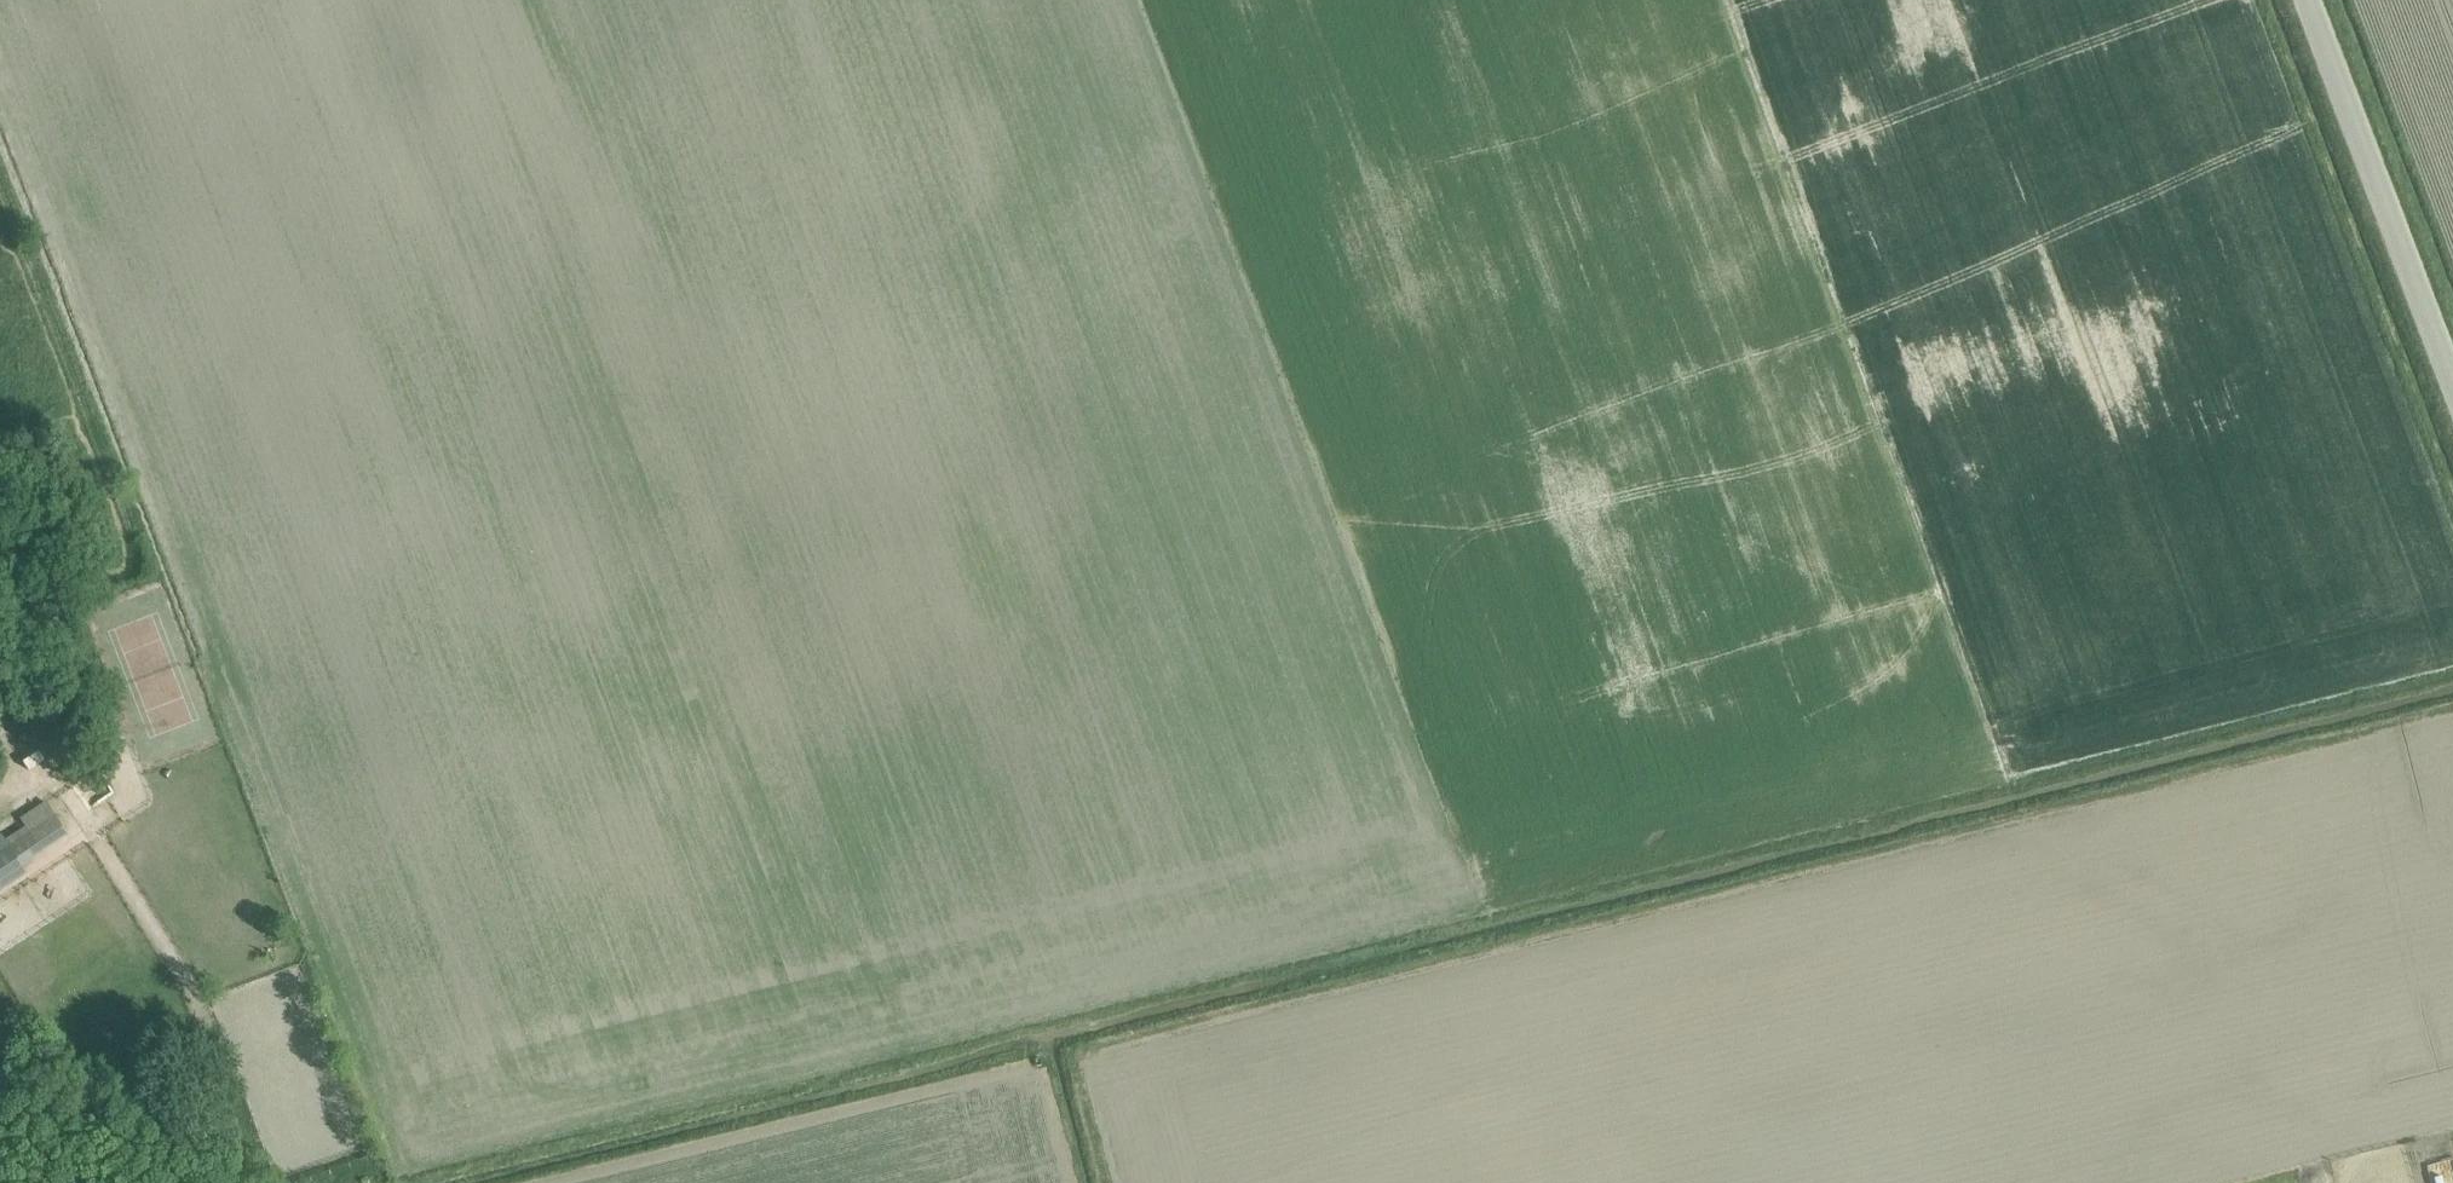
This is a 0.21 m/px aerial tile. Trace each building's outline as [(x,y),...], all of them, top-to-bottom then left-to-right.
[(57,774),(60,778),(82,763),(72,748),(59,730),(37,745),(57,774)] [(20,864),(67,831),(45,799),(44,799),(42,801),(20,816),(22,818),(29,829),(7,845),(0,835),(0,900),(31,878),(20,864)]
